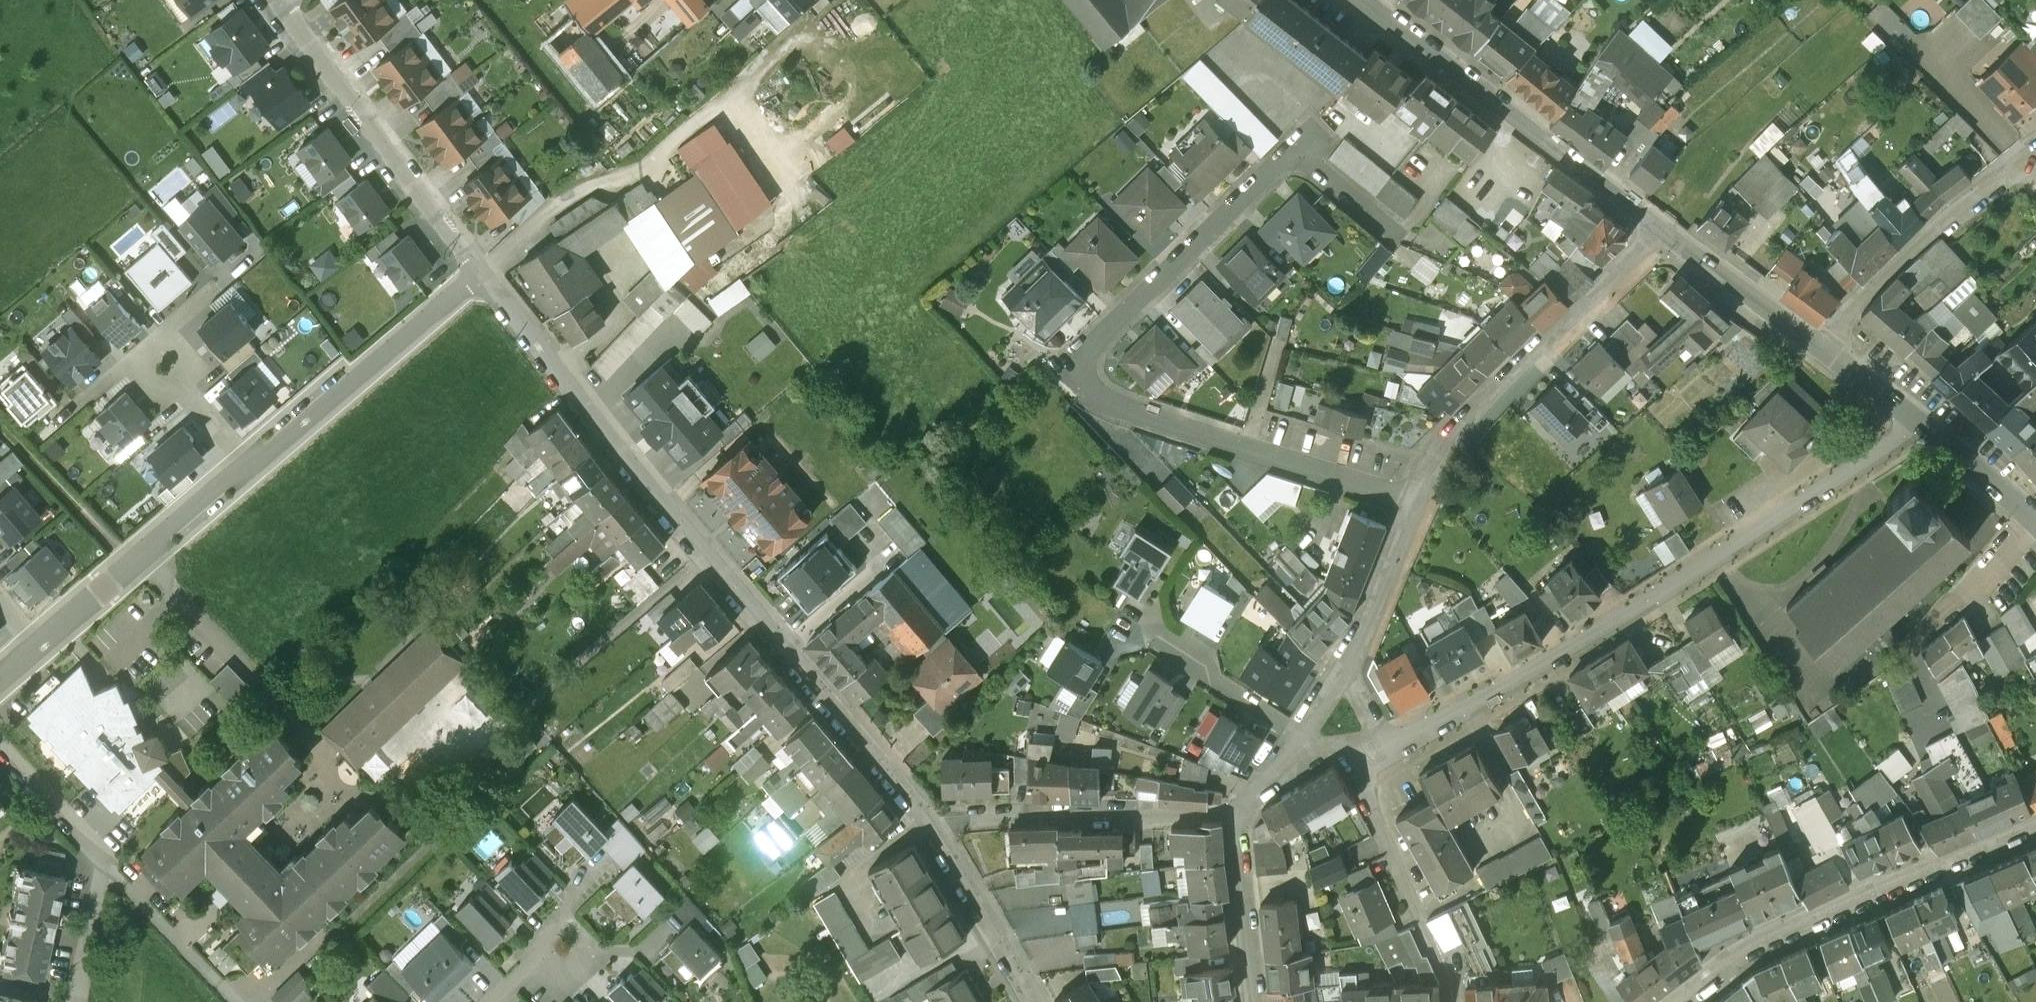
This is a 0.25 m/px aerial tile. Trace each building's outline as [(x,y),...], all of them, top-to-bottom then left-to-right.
[(193,15),(213,0),(182,0),(193,15)] [(340,1),(331,7),(338,17),(336,19),(344,29),(383,0),(340,0),(340,1)] [(369,40),(379,35),(381,34),(382,31),(397,19),(397,18),(383,0),(344,29),(351,39),(353,37),(361,47),(369,40)] [(630,0),(598,0),(576,19),(577,20),(532,56),(580,112),(624,75),(631,75),(652,57),(637,39),(613,59),(595,38),(603,31),(599,26),(630,0)] [(703,0),(674,0),(685,13),(667,28),(673,39),(709,7),(703,0)] [(765,0),(748,0),(731,15),(734,20),(738,16),(742,21),(765,0)] [(776,6),(771,0),(765,0),(742,21),(746,25),(743,29),(746,33),(776,6)] [(776,6),(780,11),(776,15),(784,24),(811,0),(771,0),(776,6)] [(1126,4),(1122,0),(1070,0),(1107,45),(1154,5),(1161,0),(1128,0),(1126,4)] [(1260,0),(1221,0),(1246,19),(1249,15),(1260,0)] [(1367,55),(1296,0),(1260,0),(1249,15),(1275,36),(1273,39),(1340,91),(1343,87),(1367,55)] [(1474,52),(1500,19),(1488,9),(1495,0),(1494,0),(1408,0),(1474,52)] [(1619,12),(1631,0),(1606,0),(1619,12)] [(1862,18),(1873,29),(1863,39),(1875,52),(1888,40),(1897,49),(1915,31),(1883,0),(1880,0),(1862,18)] [(1984,35),(2001,18),(1984,0),(1968,0),(1959,9),(1984,35)] [(1500,19),(1474,52),(1506,76),(1535,48),(1554,29),(1525,7),(1510,27),(1500,19)] [(241,10),(208,34),(217,46),(214,49),(224,62),(227,59),(236,71),(255,57),(268,47),(241,10)] [(381,34),(379,35),(385,44),(414,22),(406,11),(397,18),(397,19),(382,31),(381,34)] [(385,44),(392,53),(393,51),(397,51),(412,39),(413,41),(423,34),(414,22),(385,44)] [(1679,84),(1618,28),(1600,49),(1594,59),(1608,72),(1607,74),(1642,106),(1650,97),(1659,106),(1663,102),(1654,93),(1662,84),(1671,93),(1679,84)] [(388,88),(427,59),(413,41),(412,39),(397,51),(393,51),(392,53),(384,61),(376,67),(383,77),(381,79),(388,88)] [(2034,70),(2035,68),(2035,54),(2030,47),(2024,41),(2015,51),(2034,70)] [(1396,100),(1416,82),(1373,48),(1367,55),(1343,87),(1382,117),(1392,104),(1396,100)] [(1535,48),(1506,76),(1556,117),(1566,103),(1577,86),(1535,48)] [(1980,84),(2013,118),(2035,97),(2035,73),(2034,70),(2015,51),(1980,84)] [(262,66),(255,57),(236,71),(226,78),(233,88),(262,66)] [(1234,129),(1251,147),(1260,155),(1279,137),(1201,57),(1182,76),(1234,129)] [(424,95),(426,94),(426,91),(442,79),(441,78),(427,59),(388,88),(395,98),(398,96),(406,106),(414,100),(424,95)] [(1577,86),(1566,103),(1556,117),(1550,125),(1566,138),(1604,166),(1622,141),(1626,136),(1624,135),(1586,107),(1607,74),(1608,72),(1594,59),(1577,86)] [(269,62),(240,83),(249,94),(253,91),(277,73),(269,62)] [(284,68),(277,73),(253,91),(280,126),(310,103),(300,90),(299,90),(293,82),(294,81),(284,68)] [(430,103),(459,81),(450,71),(441,78),(442,79),(426,91),(426,94),(424,95),(430,103)] [(1427,132),(1431,127),(1455,98),(1425,74),(1416,82),(1396,100),(1392,104),(1427,132)] [(441,110),(456,98),(458,100),(467,93),(459,81),(430,103),(436,111),(437,110),(441,110)] [(432,147),(471,118),(458,100),(456,98),(441,110),(437,110),(436,111),(428,119),(419,126),(426,135),(424,137),(432,147)] [(1450,143),(1473,160),(1496,129),(1455,98),(1431,127),(1450,141),(1446,145),(1448,147),(1450,143)] [(1945,122),(1952,130),(1955,127),(1964,137),(1972,128),(1956,112),(1945,122)] [(1624,135),(1626,136),(1622,141),(1642,156),(1659,132),(1637,116),(1624,135)] [(470,149),(486,137),(485,136),(471,118),(432,147),(439,157),(441,155),(449,165),(458,158),(467,153),(469,152),(470,149)] [(659,199),(696,260),(735,232),(733,228),(773,205),(730,136),(715,121),(679,147),(697,176),(659,199)] [(1189,173),(1204,189),(1205,188),(1240,154),(1224,139),(1207,121),(1201,127),(1198,124),(1175,146),(1179,150),(1172,156),(1189,173)] [(1945,122),(1922,144),(1929,152),(1952,130),(1945,122)] [(345,165),(351,159),(327,127),(299,149),(323,181),(345,165)] [(474,162),(493,147),(503,140),(494,129),(485,136),(486,137),(470,149),(469,152),(467,153),(474,162)] [(1224,139),(1240,154),(1242,156),(1251,147),(1234,129),(1224,139)] [(1344,138),(1329,156),(1375,194),(1391,175),(1344,138)] [(1674,161),(1653,144),(1631,173),(1651,189),(1674,161)] [(486,169),(501,158),(493,147),(474,162),(480,171),(482,169),(486,169)] [(1856,190),(1870,181),(1872,180),(1849,147),(1835,160),(1856,190)] [(1731,186),(1749,204),(1782,171),(1765,152),(1731,186)] [(1901,213),(1915,228),(1954,190),(1937,180),(1935,178),(1912,153),(1898,167),(1900,169),(1905,175),(1922,192),(1901,213)] [(476,206),(516,177),(501,158),(486,169),(482,169),(480,171),(473,179),(464,186),(472,195),(469,197),(476,206)] [(1546,182),(1556,167),(1544,158),(1532,172),(1546,182)] [(1969,177),(1958,161),(1935,178),(1937,180),(1954,190),(1969,177)] [(1165,164),(1154,174),(1170,191),(1181,181),(1165,164)] [(352,174),(345,165),(323,181),(316,186),(323,196),(333,189),(352,174)] [(1580,242),(1604,212),(1591,203),(1592,201),(1592,192),(1556,167),(1546,182),(1543,187),(1556,196),(1545,202),(1538,197),(1529,213),(1525,218),(1541,230),(1552,216),(1567,224),(1564,229),(1580,242)] [(1148,168),(1133,182),(1138,187),(1119,206),(1150,237),(1184,205),(1170,191),(1154,174),(1148,168)] [(1905,175),(1900,169),(1895,173),(1901,179),(1905,175)] [(1782,171),(1749,204),(1763,217),(1794,186),(1782,171)] [(1189,173),(1181,181),(1199,199),(1207,190),(1205,188),(1204,189),(1189,173)] [(359,184),(352,174),(333,189),(340,198),(359,184)] [(1420,199),(1391,175),(1375,194),(1404,218),(1420,199)] [(484,217),(486,215),(493,225),(502,218),(512,213),(514,212),(515,209),(531,197),(530,196),(516,177),(476,206),(484,217)] [(359,184),(340,198),(338,200),(361,231),(389,210),(366,179),(359,184)] [(1880,223),(1897,245),(1915,228),(1901,213),(1884,195),(1882,197),(1870,181),(1856,190),(1881,222),(1880,223)] [(512,213),(520,223),(546,198),(539,189),(530,196),(531,197),(515,209),(514,212),(512,213)] [(1450,235),(1466,217),(1468,214),(1446,195),(1429,217),(1450,235)] [(1279,213),(1270,222),(1287,240),(1305,258),(1333,231),(1299,197),(1281,215),(1279,213)] [(1720,198),(1697,226),(1725,247),(1748,219),(1720,198)] [(194,217),(182,226),(212,262),(223,252),(225,254),(243,239),(210,199),(192,214),(194,217)] [(624,222),(655,271),(666,287),(672,282),(696,260),(659,199),(628,219),(624,222)] [(523,261),(557,314),(587,294),(593,290),(572,258),(624,222),(628,219),(616,200),(523,261)] [(1626,239),(1626,229),(1604,212),(1580,242),(1578,244),(1601,261),(1626,239)] [(1480,229),(1466,217),(1450,235),(1461,246),(1480,229)] [(1098,218),(1067,248),(1080,262),(1105,287),(1116,276),(1114,274),(1134,255),(1098,218)] [(1270,222),(1268,220),(1259,229),(1278,249),(1287,240),(1270,222)] [(1861,281),(1897,245),(1880,223),(1856,247),(1830,220),(1817,231),(1849,267),(1861,281)] [(365,251),(373,261),(379,257),(402,240),(394,230),(365,251)] [(402,240),(379,257),(403,288),(432,266),(408,235),(402,240)] [(1221,271),(1227,272),(1256,301),(1284,273),(1247,235),(1218,263),(1218,267),(1221,271)] [(1960,297),(1978,281),(1939,238),(1920,255),(1938,275),(1939,274),(1960,297)] [(1051,250),(1071,270),(1080,262),(1067,248),(1060,241),(1051,250)] [(159,242),(126,271),(159,310),(193,282),(159,242)] [(1389,255),(1393,251),(1381,242),(1356,272),(1368,282),(1389,255)] [(1393,251),(1389,255),(1425,285),(1445,262),(1400,242),(1393,251)] [(321,278),(341,262),(327,246),(308,262),(321,278)] [(1019,280),(1028,289),(1051,267),(1043,258),(1033,248),(1010,271),(1019,280)] [(1051,267),(1064,280),(1073,272),(1071,270),(1051,250),(1043,258),(1051,267)] [(1548,250),(1530,269),(1546,280),(1551,285),(1564,269),(1563,267),(1548,250)] [(1551,285),(1568,302),(1593,282),(1571,259),(1563,267),(1564,269),(1551,285)] [(1019,280),(1004,295),(1046,338),(1068,316),(1066,313),(1082,298),(1064,280),(1051,267),(1028,289),(1019,280)] [(1850,291),(1861,281),(1849,267),(1838,278),(1850,291)] [(1512,297),(1520,305),(1539,287),(1524,270),(1513,272),(1501,285),(1512,297)] [(1783,295),(1819,322),(1838,303),(1814,285),(1817,281),(1801,270),(1783,295)] [(625,300),(640,314),(651,303),(666,287),(655,271),(625,300)] [(1894,304),(1910,287),(1897,275),(1861,315),(1905,353),(1907,351),(1926,331),(1894,304)] [(1688,314),(1660,339),(1644,353),(1651,360),(1657,367),(1687,340),(1695,349),(1729,319),(1680,276),(1665,294),(1688,314)] [(1202,280),(1173,309),(1212,349),(1241,321),(1202,280)] [(1520,305),(1537,322),(1538,322),(1542,327),(1568,302),(1551,285),(1546,280),(1539,287),(1520,305)] [(713,302),(720,311),(749,290),(742,281),(713,302)] [(651,303),(666,318),(673,311),(687,296),(672,282),(651,303)] [(941,305),(961,315),(970,296),(950,287),(941,305)] [(119,345),(141,326),(110,290),(88,309),(119,345)] [(587,294),(557,314),(575,341),(605,322),(587,294)] [(687,296),(673,311),(700,337),(714,322),(687,296)] [(1484,325),(1510,350),(1537,322),(1520,305),(1512,297),(1484,325)] [(256,330),(232,301),(200,328),(224,357),(256,330)] [(606,379),(666,318),(651,303),(640,314),(591,365),(606,379)] [(1281,316),(1275,338),(1287,341),(1293,319),(1281,316)] [(1610,335),(1613,338),(1628,354),(1645,337),(1638,330),(1627,319),(1610,335)] [(1412,334),(1424,337),(1436,340),(1439,328),(1416,321),(1412,334)] [(1155,325),(1120,360),(1146,386),(1164,369),(1177,382),(1194,365),(1183,354),(1155,325)] [(1462,347),(1487,373),(1510,350),(1484,325),(1476,332),(1473,329),(1466,336),(1469,340),(1462,347)] [(1645,337),(1628,354),(1641,367),(1642,368),(1651,360),(1644,353),(1660,339),(1656,335),(1654,338),(1642,326),(1638,330),(1645,337)] [(1931,326),(1907,351),(1922,365),(1947,341),(1931,326)] [(73,384),(101,361),(72,327),(45,350),(73,384)] [(774,347),(761,332),(747,345),(759,359),(774,347)] [(1409,346),(1421,348),(1424,337),(1412,334),(1409,346)] [(2020,334),(2000,351),(2010,364),(2029,386),(2035,380),(2035,351),(2020,334)] [(1421,348),(1420,350),(1441,352),(1444,348),(1458,351),(1436,373),(1461,398),(1487,373),(1462,347),(1436,340),(1424,337),(1421,348)] [(1604,347),(1624,367),(1632,375),(1641,367),(1628,354),(1613,338),(1604,347)] [(1573,366),(1598,392),(1599,391),(1596,388),(1609,376),(1612,379),(1624,367),(1604,347),(1598,341),(1573,366)] [(1183,354),(1194,365),(1200,371),(1209,362),(1192,345),(1183,354)] [(1409,352),(1388,346),(1385,359),(1405,365),(1409,352)] [(2010,364),(2000,351),(1974,373),(1973,373),(1986,385),(2010,364)] [(1932,378),(1949,393),(1973,373),(1974,373),(1965,365),(1960,372),(1948,362),(1932,378)] [(24,363),(0,384),(0,394),(28,426),(39,416),(40,417),(57,403),(48,392),(47,394),(43,390),(45,388),(24,363)] [(717,435),(723,430),(707,412),(716,404),(689,374),(678,383),(662,365),(627,396),(649,421),(644,425),(658,442),(663,438),(684,463),(717,435)] [(277,394),(254,367),(220,396),(243,423),(277,394)] [(1450,410),(1461,398),(1436,373),(1436,372),(1417,391),(1429,402),(1438,411),(1444,404),(1450,410)] [(1986,385),(1973,373),(1949,393),(1986,427),(2002,414),(2000,412),(2008,405),(1986,385)] [(1750,398),(1760,408),(1777,391),(1784,385),(1775,375),(1750,398)] [(1760,408),(1742,425),(1744,426),(1732,439),(1753,458),(1765,447),(1785,467),(1805,447),(1798,441),(1813,425),(1811,424),(1823,411),(1790,380),(1778,392),(1777,391),(1760,408)] [(2008,405),(2000,412),(2002,414),(1986,427),(2011,450),(2035,429),(2035,424),(2027,415),(2035,406),(2035,380),(2029,386),(2008,405)] [(1425,406),(1429,402),(1417,391),(1410,384),(1404,382),(1400,399),(1425,406)] [(1576,405),(1555,384),(1530,408),(1564,443),(1589,418),(1576,405)] [(1287,394),(1279,391),(1274,406),(1282,408),(1287,394)] [(151,423),(125,392),(99,415),(106,424),(103,427),(114,440),(117,437),(124,446),(151,423)] [(1585,396),(1576,405),(1589,418),(1600,430),(1609,420),(1585,396)] [(1316,422),(1360,435),(1366,414),(1337,406),(1336,409),(1321,405),(1316,422)] [(543,450),(573,429),(558,410),(530,431),(543,450)] [(717,435),(725,444),(752,420),(745,411),(723,430),(717,435)] [(194,439),(183,427),(151,454),(160,465),(157,468),(171,485),(204,456),(191,442),(194,439)] [(561,474),(591,452),(573,429),(543,450),(556,467),(561,474)] [(2011,450),(2035,478),(2035,429),(2011,450)] [(719,450),(727,459),(750,439),(742,430),(719,450)] [(727,459),(704,478),(767,552),(813,513),(750,439),(727,459)] [(579,498),(609,476),(606,472),(591,452),(561,474),(572,488),(576,493),(579,498)] [(542,490),(561,474),(556,467),(546,475),(543,471),(530,481),(534,486),(537,483),(542,490)] [(1677,468),(1645,489),(1668,525),(1700,504),(1677,468)] [(14,487),(24,479),(16,470),(0,483),(0,499),(14,487)] [(1302,484),(1267,473),(1241,498),(1258,516),(1275,499),(1295,505),(1302,484)] [(572,488),(561,474),(542,490),(548,497),(544,499),(548,504),(561,494),(564,494),(572,488)] [(598,519),(625,495),(609,476),(579,498),(590,510),(597,519),(598,519)] [(1918,533),(1943,511),(1936,503),(1937,503),(1934,499),(1933,499),(1926,492),(1927,491),(1924,488),(1923,488),(1916,480),(1917,480),(1913,476),(1909,479),(1910,480),(1902,487),(1902,486),(1898,489),(1899,490),(1891,497),(1890,496),(1887,500),(1890,503),(1891,503),(1895,508),(1918,533)] [(1193,495),(1176,477),(1165,489),(1181,506),(1193,495)] [(14,487),(0,499),(0,531),(10,543),(41,517),(14,487)] [(606,557),(648,522),(625,495),(598,519),(604,525),(603,532),(590,542),(605,559),(606,557)] [(846,540),(866,523),(850,504),(830,520),(846,540)] [(1895,508),(1787,605),(1800,621),(1796,625),(1809,639),(1813,635),(1825,648),(1820,652),(1833,666),(1863,639),(1866,642),(1868,640),(1865,637),(1876,627),(1879,630),(1882,628),(1879,625),(1903,603),(1906,606),(1908,604),(1906,601),(1917,591),(1920,594),(1922,592),(1919,589),(1943,567),(1946,570),(1948,568),(1945,565),(1970,541),(1943,511),(1918,533),(1895,508)] [(573,518),(565,509),(554,520),(561,528),(573,518)] [(597,519),(590,510),(547,548),(555,557),(597,519)] [(1325,581),(1332,584),(1333,583),(1358,593),(1385,525),(1352,512),(1325,581)] [(604,525),(598,519),(597,519),(555,557),(549,563),(557,572),(590,542),(603,532),(604,525)] [(639,565),(666,542),(648,522),(606,557),(614,567),(625,558),(629,562),(633,559),(639,565)] [(1135,529),(1119,554),(1131,561),(1127,567),(1124,565),(1113,582),(1139,598),(1149,581),(1146,579),(1150,573),(1156,577),(1172,552),(1135,529)] [(1677,531),(1663,540),(1676,559),(1689,551),(1677,531)] [(857,568),(827,533),(779,574),(809,609),(857,568)] [(8,562),(15,571),(43,547),(35,538),(8,562)] [(69,572),(45,545),(43,547),(15,571),(9,576),(32,603),(69,572)] [(596,583),(614,567),(606,557),(605,559),(591,570),(594,574),(591,577),(596,583)] [(1574,559),(1545,582),(1549,586),(1542,591),(1559,612),(1566,607),(1573,615),(1601,592),(1586,574),(1574,559)] [(1284,565),(1276,572),(1286,583),(1294,575),(1284,565)] [(1586,574),(1601,592),(1612,583),(1597,566),(1586,574)] [(1295,591),(1299,587),(1303,591),(1317,578),(1308,569),(1290,586),(1295,591)] [(903,632),(920,651),(924,648),(944,631),(946,630),(896,571),(868,593),(886,614),(902,632),(903,632)] [(689,623),(716,601),(700,583),(660,617),(676,635),(689,623)] [(1326,590),(1350,613),(1358,593),(1333,583),(1332,584),(1326,590)] [(1213,635),(1228,612),(1234,602),(1229,599),(1205,584),(1184,617),(1213,635)] [(1512,603),(1527,595),(1517,584),(1504,593),(1512,603)] [(1229,599),(1234,602),(1243,588),(1238,585),(1229,599)] [(1291,632),(1315,656),(1332,638),(1306,613),(1297,622),(1292,616),(1291,611),(1266,587),(1255,597),(1291,632)] [(1234,602),(1228,612),(1238,618),(1253,594),(1243,588),(1234,602)] [(1306,613),(1332,638),(1353,615),(1350,613),(1326,590),(1306,613)] [(825,665),(850,644),(873,626),(886,614),(868,593),(807,644),(825,665)] [(1459,618),(1478,608),(1471,593),(1452,606),(1459,618)] [(716,601),(689,623),(707,645),(734,623),(716,601)] [(1495,626),(1498,624),(1486,603),(1478,608),(1459,618),(1461,622),(1463,621),(1474,640),(1496,628),(1495,626)] [(1695,637),(1705,653),(1706,652),(1732,636),(1712,604),(1685,620),(1695,637)] [(1495,626),(1496,628),(1513,657),(1543,640),(1536,628),(1542,624),(1536,615),(1530,618),(1525,609),(1498,624),(1495,626)] [(902,632),(886,614),(873,626),(889,644),(902,632)] [(1465,661),(1480,653),(1482,657),(1483,656),(1474,640),(1463,621),(1461,622),(1447,630),(1439,616),(1438,617),(1439,619),(1423,628),(1422,626),(1421,627),(1449,675),(1467,665),(1465,661)] [(1983,652),(1984,651),(1966,616),(1945,632),(1958,653),(1967,648),(1973,658),(1984,652),(1983,652)] [(432,625),(322,730),(357,766),(460,668),(448,655),(454,648),(432,625)] [(944,631),(924,648),(931,657),(952,640),(944,631)] [(902,632),(889,644),(888,644),(905,664),(920,651),(903,632),(902,632)] [(1286,701),(1315,656),(1291,632),(1277,655),(1260,644),(1242,673),(1286,701)] [(1934,672),(1958,653),(1945,632),(1923,651),(1934,672)] [(672,637),(659,649),(671,664),(685,652),(672,637)] [(1603,654),(1623,685),(1648,669),(1642,660),(1647,657),(1641,648),(1637,650),(1629,637),(1603,654)] [(1705,653),(1695,637),(1682,645),(1700,673),(1714,665),(1706,652),(1705,653)] [(742,685),(768,662),(748,639),(706,675),(719,691),(735,677),(742,685)] [(952,640),(931,657),(913,672),(934,698),(942,709),(982,677),(952,640)] [(1102,662),(1068,641),(1048,673),(1064,684),(1067,679),(1081,687),(1085,690),(1087,685),(1102,662)] [(867,663),(850,644),(825,665),(842,684),(867,663)] [(1996,645),(1984,651),(1983,652),(1984,652),(1994,672),(2007,665),(1996,645)] [(1430,691),(1405,650),(1402,652),(1403,654),(1392,661),(1391,659),(1378,667),(1403,708),(1414,700),(1415,702),(1419,703),(1428,697),(1429,693),(1428,692),(1430,691)] [(1627,700),(1631,697),(1623,685),(1603,654),(1570,675),(1578,688),(1575,690),(1581,699),(1584,697),(1590,706),(1619,688),(1627,700)] [(2026,660),(2034,674),(2035,673),(2035,655),(2026,660)] [(868,664),(842,685),(857,703),(890,675),(875,657),(867,664),(868,664)] [(686,660),(661,678),(670,689),(678,683),(692,702),(709,690),(686,660)] [(1684,661),(1661,675),(1673,695),(1686,688),(1681,680),(1692,673),(1684,661)] [(200,791),(194,796),(180,780),(192,769),(182,747),(168,753),(159,732),(146,737),(142,728),(139,730),(135,720),(138,719),(130,699),(126,700),(118,682),(96,692),(83,662),(30,713),(35,718),(31,721),(47,736),(49,734),(57,741),(54,744),(69,760),(72,757),(79,765),(76,767),(92,783),(95,781),(101,788),(99,791),(115,806),(117,804),(136,824),(172,789),(190,807),(184,813),(180,810),(175,815),(174,815),(170,819),(170,820),(164,825),(167,829),(150,845),(151,845),(147,849),(153,855),(145,862),(171,888),(178,882),(184,888),(188,884),(208,865),(225,882),(222,885),(230,894),(236,888),(252,905),(240,917),(246,924),(222,947),(248,973),(271,950),(278,957),(307,929),(313,935),(329,920),(323,913),(329,908),(333,911),(350,895),(346,891),(359,879),(363,883),(380,866),(377,862),(406,834),(384,810),(380,814),(372,805),(353,823),(347,816),(339,823),(336,820),(330,825),(329,825),(325,829),(325,830),(319,835),(322,839),(309,852),(305,848),(297,855),(295,853),(281,867),(251,836),(265,823),(259,817),(266,810),(269,813),(275,808),(280,804),(279,803),(285,798),(282,794),(290,787),(283,780),(302,762),(293,753),(297,750),(280,733),(274,727),(270,731),(270,730),(244,755),(241,751),(235,757),(230,761),(231,762),(225,767),(228,771),(214,784),(211,780),(205,786),(200,790),(200,791)] [(229,662),(212,679),(238,705),(255,688),(229,662)] [(760,708),(787,684),(768,662),(742,685),(738,689),(745,697),(748,694),(752,699),(760,708)] [(1897,707),(1921,702),(1917,682),(1924,681),(1922,669),(1890,676),(1897,707)] [(1176,693),(1166,687),(1170,682),(1151,670),(1125,710),(1144,722),(1148,717),(1157,723),(1176,693)] [(768,718),(781,732),(808,709),(787,684),(760,708),(751,715),(745,721),(734,731),(727,737),(735,747),(768,718)] [(1085,690),(1081,687),(1065,712),(1081,718),(1097,692),(1087,685),(1085,690)] [(670,691),(652,707),(665,722),(683,707),(670,691)] [(1186,700),(1176,693),(1157,723),(1167,729),(1186,700)] [(952,720),(942,709),(934,698),(915,713),(933,735),(952,720)] [(751,715),(760,708),(752,699),(744,707),(751,715)] [(1570,712),(1582,731),(1594,724),(1582,705),(1570,712)] [(734,731),(745,721),(731,706),(720,716),(734,731)] [(1077,720),(1060,714),(1055,734),(1071,739),(1077,720)] [(1261,740),(1221,714),(1204,740),(1209,743),(1236,761),(1245,766),(1261,740)] [(1527,714),(1498,730),(1516,762),(1549,744),(1536,722),(1533,724),(1527,714)] [(806,763),(833,738),(814,716),(786,740),(806,763)] [(816,800),(857,766),(833,738),(806,763),(776,790),(790,807),(809,791),(816,800)] [(1029,758),(1049,762),(1053,743),(1030,742),(1029,758)] [(1236,761),(1209,743),(1197,763),(1208,767),(1228,775),(1236,761)] [(1435,798),(1448,823),(1503,793),(1476,743),(1421,773),(1435,798)] [(732,763),(741,773),(762,755),(753,745),(732,763)] [(1059,764),(1069,765),(1070,765),(1101,766),(1101,771),(1108,772),(1110,751),(1094,749),(1093,757),(1059,754),(1059,764)] [(1922,773),(1937,801),(1952,795),(1943,779),(1955,771),(1948,754),(1922,773)] [(1027,798),(1069,800),(1069,765),(1059,764),(1049,762),(1029,758),(1027,798)] [(1181,784),(1196,788),(1204,789),(1208,767),(1197,763),(1185,758),(1181,784)] [(942,760),(942,793),(1009,792),(1009,769),(993,769),(993,765),(963,765),(963,760),(942,760)] [(1101,766),(1070,765),(1072,800),(1102,800),(1101,771),(1101,766)] [(850,820),(881,796),(857,766),(816,800),(828,813),(821,819),(834,833),(850,820)] [(1283,798),(1301,828),(1327,812),(1329,816),(1353,802),(1333,767),(1283,798)] [(1521,767),(1509,773),(1532,821),(1544,815),(1521,767)] [(1992,788),(1980,793),(1994,826),(2031,810),(2021,788),(2019,782),(2016,783),(2011,771),(1995,778),(1992,788)] [(1928,806),(1937,801),(1922,773),(1914,779),(1928,806)] [(1159,802),(1208,807),(1209,791),(1196,790),(1196,788),(1181,784),(1161,780),(1159,802)] [(2031,810),(2035,808),(2035,783),(2035,781),(2021,788),(2031,810)] [(1864,813),(1871,808),(1882,801),(1871,785),(1866,789),(1868,792),(1856,800),(1857,802),(1863,812),(1864,813)] [(1959,810),(1971,836),(1994,826),(1980,793),(1956,803),(1959,810)] [(881,796),(850,820),(861,834),(869,843),(898,820),(881,796)] [(590,854),(602,843),(610,835),(605,830),(573,797),(554,816),(558,820),(546,832),(574,862),(586,850),(590,854)] [(1303,837),(1301,828),(1283,798),(1262,811),(1280,840),(1288,835),(1293,843),(1303,837)] [(1436,890),(1473,870),(1448,823),(1435,798),(1398,818),(1415,848),(1413,849),(1419,860),(1421,859),(1436,890)] [(1773,831),(1789,823),(1778,799),(1762,807),(1773,831)] [(1855,817),(1863,812),(1857,802),(1853,804),(1850,800),(1846,803),(1855,817)] [(1874,828),(1889,860),(1918,847),(1903,815),(1882,824),(1871,808),(1864,813),(1874,828)] [(1920,826),(1937,850),(1971,836),(1959,810),(1920,826)] [(754,832),(764,845),(788,824),(778,812),(754,832)] [(1866,870),(1889,860),(1874,828),(1864,813),(1863,812),(1855,817),(1864,832),(1850,838),(1866,870)] [(602,843),(610,852),(631,832),(618,818),(605,830),(610,835),(602,843)] [(861,834),(850,820),(834,833),(816,847),(828,863),(852,845),(850,842),(861,834)] [(704,850),(719,837),(709,824),(693,836),(704,850)] [(788,824),(764,845),(774,856),(798,836),(788,824)] [(1202,830),(1172,831),(1173,854),(1187,853),(1187,865),(1204,864),(1223,862),(1221,824),(1202,824),(1202,830)] [(1252,841),(1261,841),(1260,833),(1257,828),(1256,828),(1255,829),(1253,831),(1252,834),(1252,841)] [(1057,829),(1024,831),(1026,861),(1045,858),(1046,874),(1046,883),(1059,880),(1059,868),(1058,835),(1057,829)] [(1026,861),(1024,831),(1010,831),(1013,862),(1014,862),(1015,867),(1020,866),(1020,861),(1026,861)] [(1123,831),(1082,832),(1082,853),(1107,852),(1107,856),(1123,856),(1123,831)] [(631,832),(610,852),(625,868),(634,860),(634,861),(646,849),(631,832)] [(1058,835),(1059,868),(1071,867),(1074,866),(1073,853),(1082,853),(1082,832),(1058,835)] [(1541,836),(1500,859),(1500,858),(1477,870),(1487,891),(1553,858),(1541,836)] [(1262,845),(1261,841),(1252,841),(1255,875),(1269,874),(1266,844),(1262,845)] [(1154,865),(1153,842),(1139,842),(1141,866),(1154,865)] [(869,871),(888,903),(933,877),(914,845),(869,871)] [(1377,845),(1367,850),(1372,859),(1381,854),(1377,845)] [(35,869),(59,874),(64,851),(41,846),(35,869)] [(2035,877),(2035,847),(2023,853),(2035,877)] [(1731,874),(1751,922),(1802,899),(1794,881),(1782,852),(1731,874)] [(526,861),(545,881),(554,873),(535,853),(526,861)] [(2023,853),(1988,868),(2003,901),(2035,887),(2035,877),(2023,853)] [(1316,887),(1340,877),(1346,874),(1347,874),(1339,856),(1311,868),(1316,887)] [(496,873),(531,909),(546,895),(541,891),(548,884),(545,881),(526,861),(523,858),(517,865),(511,859),(496,873)] [(634,860),(625,868),(614,879),(618,883),(606,895),(629,920),(642,908),(646,912),(665,894),(634,861),(634,860)] [(1794,881),(1802,899),(1806,907),(1847,886),(1833,861),(1794,881)] [(1204,864),(1187,865),(1189,877),(1178,878),(1180,898),(1192,901),(1209,900),(1222,898),(1228,897),(1223,862),(1204,864)] [(59,874),(35,869),(22,866),(18,882),(16,881),(13,895),(15,895),(12,911),(9,910),(7,918),(10,919),(7,934),(4,934),(1,947),(4,948),(0,964),(41,973),(63,875),(59,874)] [(1071,867),(1059,868),(1059,880),(1065,880),(1072,879),(1071,867)] [(1085,877),(1089,877),(1092,876),(1091,867),(1084,868),(1085,877)] [(1995,905),(2003,901),(1988,868),(1964,878),(1980,911),(1995,905)] [(1158,881),(1166,880),(1164,871),(1157,872),(1158,881)] [(1016,888),(1046,883),(1046,874),(1015,880),(1016,888)] [(1682,909),(1697,946),(1751,922),(1731,874),(1677,898),(1682,909)] [(481,892),(498,910),(507,902),(482,876),(473,884),(481,892)] [(888,903),(904,930),(949,904),(933,877),(888,903)] [(1072,879),(1065,880),(1068,904),(1092,901),(1089,877),(1085,877),(1072,879)] [(1360,933),(1392,919),(1375,882),(1345,896),(1351,909),(1347,911),(1358,935),(1360,934),(1360,933)] [(1618,935),(1638,928),(1633,916),(1636,915),(1624,888),(1602,898),(1613,925),(1618,935)] [(1941,888),(1914,900),(1928,933),(1933,945),(1941,962),(1953,957),(1940,927),(1956,921),(1941,888)] [(457,909),(491,946),(506,931),(503,929),(510,922),(498,910),(481,892),(474,898),(471,895),(457,909)] [(832,935),(853,923),(835,892),(814,904),(832,935)] [(686,894),(665,915),(680,931),(690,921),(696,928),(707,917),(686,894)] [(1209,900),(1192,901),(1193,907),(1178,909),(1178,910),(1180,922),(1188,921),(1224,916),(1222,899),(1228,898),(1228,897),(1222,898),(1209,900)] [(1601,930),(1613,925),(1602,898),(1589,904),(1601,930)] [(1449,910),(1478,975),(1489,974),(1493,982),(1500,982),(1483,946),(1488,944),(1467,900),(1449,910)] [(1885,912),(1900,945),(1928,933),(1914,900),(1885,912)] [(1259,906),(1263,930),(1297,924),(1294,901),(1259,906)] [(2011,917),(2003,901),(1995,905),(2000,915),(1995,918),(1998,923),(1999,923),(2008,940),(2020,934),(2011,917)] [(949,904),(904,930),(923,962),(968,936),(949,904)] [(1180,922),(1178,910),(1168,911),(1168,905),(1149,907),(1152,925),(1157,924),(1157,925),(1180,922)] [(1671,945),(1685,973),(1702,960),(1697,946),(1682,909),(1659,918),(1671,945)] [(2011,917),(2020,934),(2034,927),(2025,910),(2011,917)] [(442,930),(459,947),(468,939),(443,913),(434,922),(442,930)] [(1224,916),(1188,921),(1190,934),(1184,934),(1185,942),(1191,942),(1192,951),(1227,947),(1224,916)] [(1869,978),(1874,990),(1877,998),(1890,992),(1875,956),(1891,949),(1877,916),(1849,928),(1869,978)] [(1095,918),(1072,921),(1074,936),(1097,933),(1095,918)] [(1374,943),(1398,933),(1392,919),(1360,933),(1360,934),(1365,945),(1374,943)] [(690,921),(680,931),(670,941),(674,945),(662,956),(686,981),(697,970),(701,974),(722,955),(696,928),(690,921)] [(848,963),(870,950),(853,923),(832,935),(848,963)] [(1263,930),(1267,960),(1302,954),(1297,924),(1263,930)] [(1636,970),(1651,959),(1638,928),(1618,935),(1631,965),(1624,970),(1629,975),(1636,970)] [(1853,966),(1860,982),(1869,978),(1849,928),(1821,941),(1833,975),(1853,966)] [(422,949),(454,982),(474,963),(464,953),(465,953),(459,947),(442,930),(422,949)] [(1422,984),(1439,982),(1431,964),(1417,963),(1403,931),(1398,933),(1374,943),(1388,969),(1403,963),(1404,967),(1416,967),(1422,984)] [(848,963),(860,982),(902,958),(890,938),(870,950),(848,963)] [(1655,956),(1672,983),(1685,973),(1671,945),(1655,956)] [(1941,962),(1933,945),(1921,950),(1931,971),(1938,968),(1936,964),(1941,962)] [(1798,1001),(1808,1001),(1803,990),(1822,982),(1806,947),(1781,958),(1796,993),(1794,994),(1798,1001)] [(402,969),(419,986),(424,992),(425,992),(434,1001),(454,982),(422,949),(403,968),(402,969)] [(1085,978),(1121,976),(1120,951),(1084,953),(1085,978)] [(1267,960),(1271,989),(1301,987),(1313,986),(1311,953),(1302,954),(1267,960)] [(1185,974),(1200,972),(1197,956),(1175,958),(1177,975),(1185,974)] [(1645,984),(1654,997),(1672,983),(1655,956),(1651,959),(1636,970),(1646,983),(1645,984)] [(1780,1001),(1798,1001),(1794,994),(1796,993),(1781,958),(1755,970),(1769,1001),(1776,1001),(1779,1001),(1780,1001)] [(385,968),(410,994),(419,986),(402,969),(403,968),(394,959),(385,968)] [(931,995),(929,991),(960,973),(954,961),(906,989),(913,1001),(918,1001),(928,997),(931,995)] [(643,966),(634,975),(657,998),(666,990),(643,966)] [(375,994),(383,1001),(402,1001),(410,994),(385,968),(367,985),(364,982),(363,982),(375,994)] [(1234,993),(1230,969),(1200,974),(1200,972),(1185,974),(1188,993),(1197,992),(1199,1001),(1216,1001),(1234,993)] [(928,997),(931,1001),(983,1001),(964,970),(960,973),(929,991),(931,995),(928,997)] [(1633,1001),(1647,1001),(1654,997),(1645,984),(1646,983),(1636,970),(1629,975),(1619,982),(1633,1001)] [(1755,970),(1742,977),(1756,1001),(1769,1001),(1755,970)] [(273,996),(279,1001),(288,1001),(309,981),(299,971),(273,996)] [(608,989),(620,1001),(658,1001),(659,1001),(657,998),(634,975),(632,972),(625,979),(622,976),(608,989)] [(1340,974),(1341,984),(1344,1001),(1397,1001),(1396,985),(1396,984),(1359,988),(1355,973),(1340,974)] [(1493,982),(1489,974),(1478,975),(1465,976),(1467,1001),(1500,1001),(1499,984),(1500,984),(1500,982),(1493,982)] [(1722,996),(1724,1001),(1756,1001),(1742,977),(1735,984),(1721,993),(1722,996)] [(1874,990),(1869,978),(1860,982),(1866,994),(1874,990)] [(1499,984),(1500,1001),(1545,1001),(1544,990),(1536,990),(1535,980),(1500,984),(1499,984)] [(1055,1001),(1100,1001),(1088,982),(1055,1001)] [(1397,1001),(1440,1001),(1439,982),(1422,984),(1396,985),(1397,1001)] [(1341,984),(1326,985),(1329,1001),(1344,1001),(1341,984)] [(1271,989),(1273,1001),(1304,1001),(1301,987),(1271,989)] [(290,1001),(307,1001),(313,997),(305,988),(290,1001)] [(36,999),(0,991),(0,1001),(35,1001),(36,999)] [(1877,998),(1879,1001),(1888,1001),(1893,1000),(1890,992),(1877,998)] [(375,994),(366,1001),(383,1001),(375,994)]
